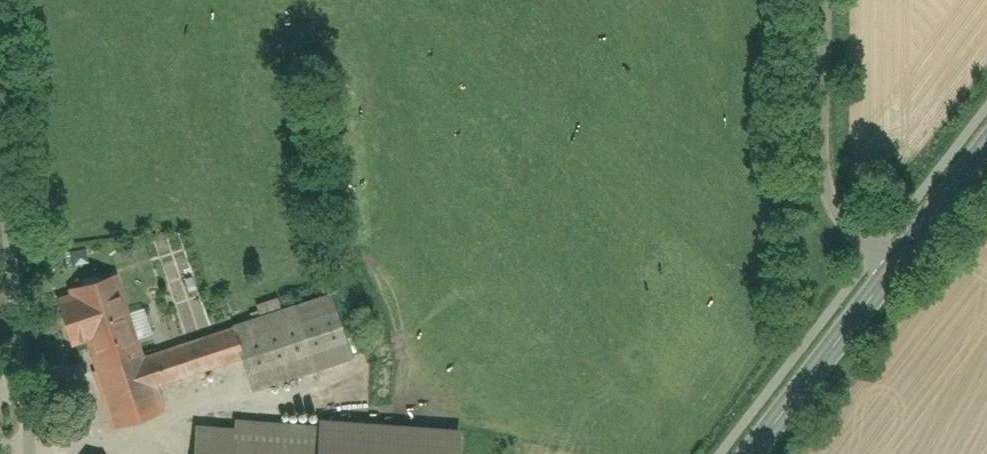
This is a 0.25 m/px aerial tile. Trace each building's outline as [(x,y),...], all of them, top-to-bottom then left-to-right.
[(247,363),(256,392),(360,358),(341,298),(237,331),(238,333),(147,363),(118,274),(70,290),(115,430),(164,414),(157,392),(247,363)] [(203,423),(200,453),(325,453),(326,433),(203,423)]
